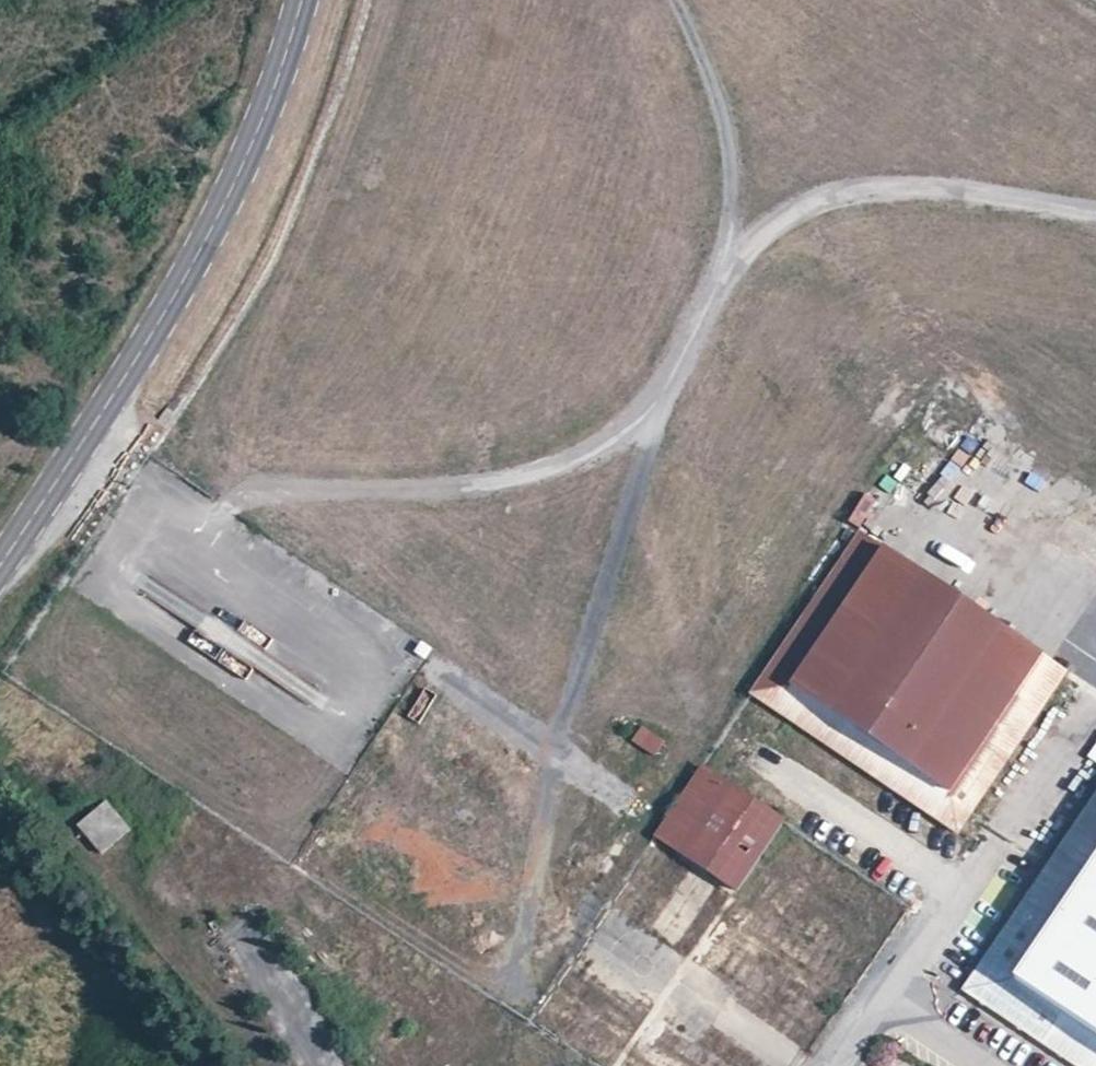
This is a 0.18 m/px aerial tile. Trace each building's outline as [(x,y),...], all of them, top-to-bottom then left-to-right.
[(859,531),(751,693),(928,813),(960,834),(1069,670),(1053,659),(859,531)] [(643,726),(633,740),(655,754),(665,741),(643,726)] [(703,765),(654,837),(734,891),(784,818),(703,765)] [(964,989),(1009,1019),(1078,1065),(1095,1065),(1095,794),(964,989)] [(79,826),(102,854),(129,831),(106,803),(79,826)]
